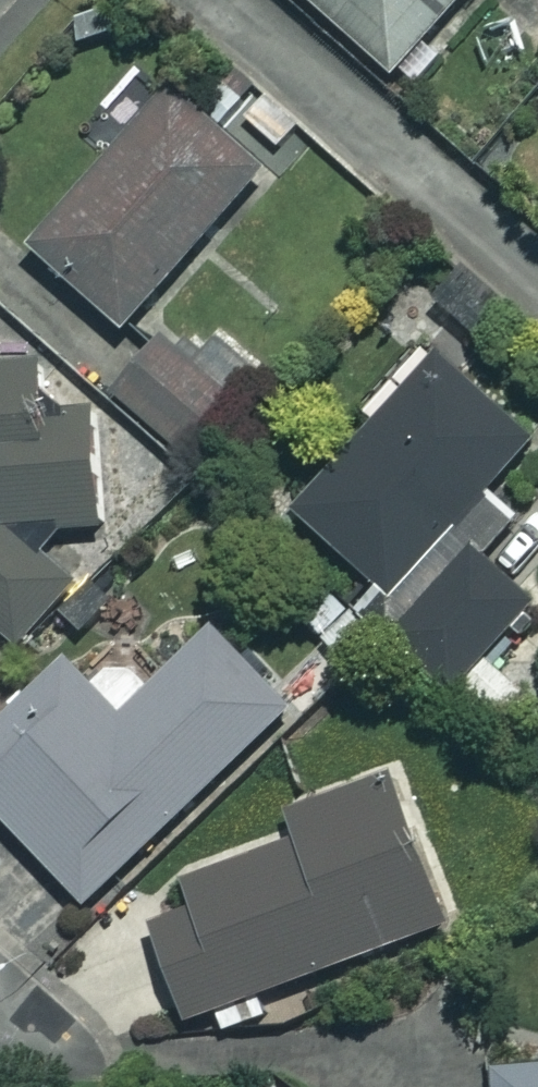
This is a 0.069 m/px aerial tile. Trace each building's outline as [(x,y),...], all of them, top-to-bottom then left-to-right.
[(392,73),(457,0),(310,0),(392,73)] [(123,327),(260,165),(251,157),(284,118),(231,72),(198,112),(166,85),(28,247),(123,327)] [(255,366),(175,305),(110,392),(190,452),(255,366)] [(447,343),(293,508),(396,603),(378,622),(448,687),(529,600),(478,552),(510,518),(480,490),(537,428),(447,343)] [(10,645),(71,585),(37,551),(43,532),(94,530),(89,414),(34,416),(32,362),(0,363),(0,635),(10,645)] [(329,588),(299,615),(343,663),(373,635),(329,588)] [(209,629),(117,717),(65,662),(0,723),(0,817),(81,903),(285,710),(209,629)] [(444,922),(388,776),(287,815),(296,840),(183,883),(191,906),(147,923),(184,1021),(444,922)] [(492,1068),(493,1086),(537,1086),(537,1064),(492,1068)]
